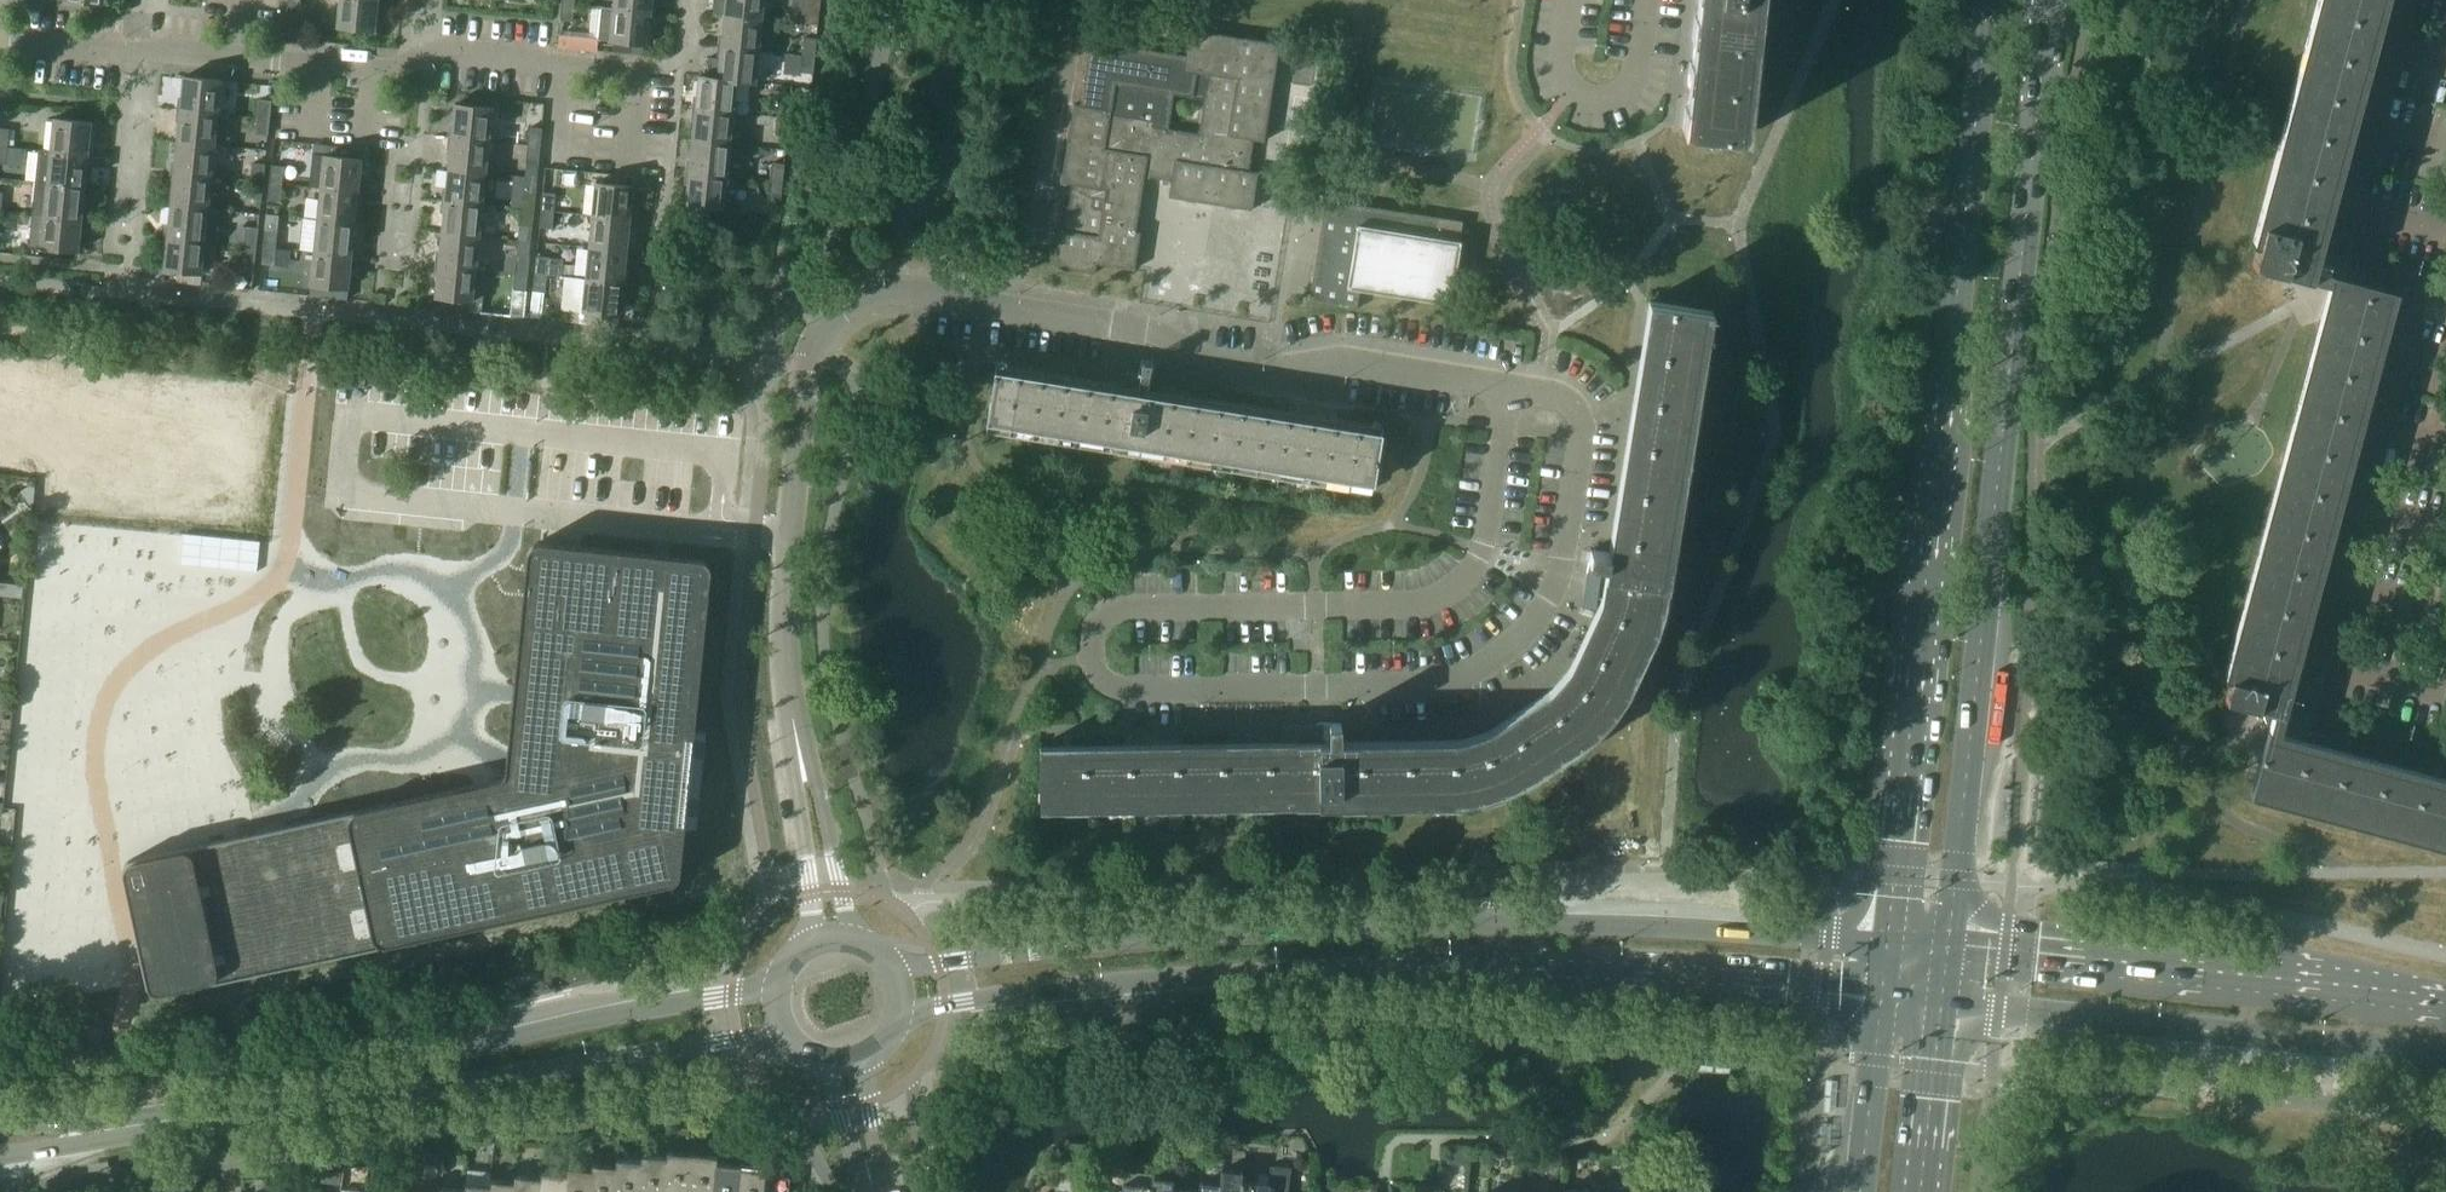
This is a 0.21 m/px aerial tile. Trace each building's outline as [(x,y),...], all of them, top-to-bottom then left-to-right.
[(338,26),(376,30),(379,0),(341,0),(338,26)] [(614,7),(652,11),(653,0),(615,0),(614,7)] [(714,13),(726,14),(763,18),(765,0),(715,0),(714,13)] [(807,22),(819,23),(821,8),(821,0),(809,0),(807,22)] [(1687,129),(1746,135),(1761,0),(1701,0),(1687,129)] [(2254,241),(2252,241),(2252,243),(2258,245),(2253,264),(2305,278),(2315,240),(2322,242),(2322,239),(2321,238),(2385,0),(2318,0),(2254,241)] [(575,3),(563,2),(561,19),(574,20),(575,3)] [(649,44),(652,11),(614,7),(602,6),(599,38),(615,40),(614,51),(643,54),(644,43),(649,44)] [(726,14),(722,46),(760,50),(763,18),(726,14)] [(1078,184),(1075,201),(1070,200),(1066,229),(1061,228),(1055,266),(1057,266),(1057,265),(1094,271),(1094,272),(1096,272),(1097,261),(1134,267),(1134,268),(1135,269),(1141,231),(1137,231),(1145,175),(1171,179),(1169,196),(1170,196),(1170,195),(1247,207),(1247,208),(1253,209),(1259,172),(1249,170),(1252,153),(1240,151),(1242,137),(1265,141),(1265,139),(1264,139),(1279,44),(1280,44),(1281,43),(1245,37),(1245,39),(1197,31),(1197,30),(1191,29),(1187,57),(1093,41),(1093,40),(1091,39),(1085,78),(1087,78),(1082,104),(1075,103),(1074,104),(1075,104),(1063,181),(1062,180),(1062,182),(1078,184)] [(805,36),(804,54),(816,55),(818,38),(805,36)] [(709,57),(708,75),(719,76),(719,78),(737,80),(737,81),(757,83),(757,82),(760,50),(722,46),(721,58),(709,57)] [(816,55),(804,54),(802,71),(814,72),(816,55)] [(700,74),(696,108),(734,111),(737,81),(737,80),(719,78),(719,76),(708,75),(700,74)] [(185,75),(181,108),(219,112),(222,79),(185,75)] [(780,98),(778,116),(790,117),(792,100),(780,98)] [(260,99),(258,116),(270,117),(272,100),(260,99)] [(456,103),(453,136),(490,140),(494,107),(456,103)] [(181,108),(178,140),(216,144),(225,145),(229,113),(219,112),(181,108)] [(696,108),(693,139),(731,143),(734,111),(696,108)] [(270,117),(258,116),(256,134),(269,135),(270,117)] [(790,117),(778,116),(776,133),(788,134),(790,117)] [(55,117),(52,150),(89,154),(93,121),(55,117)] [(531,126),(529,144),(541,145),(543,127),(531,126)] [(8,146),(10,128),(0,127),(0,145),(8,146)] [(453,136),(449,168),(487,172),(490,140),(453,136)] [(693,139),(689,171),(728,175),(731,143),(693,139)] [(178,140),(175,172),(213,176),(216,144),(178,140)] [(541,145),(529,144),(527,161),(540,162),(541,145)] [(0,145),(0,162),(7,163),(8,146),(0,145)] [(52,150),(40,149),(36,181),(86,186),(89,154),(52,150)] [(325,154),(322,187),(360,191),(363,158),(325,154)] [(254,162),(252,180),(264,181),(266,164),(254,162)] [(773,162),(772,179),(784,181),(785,163),(773,162)] [(273,165),(271,182),(283,183),(285,166),(273,165)] [(449,168),(446,200),(484,203),(487,172),(449,168)] [(728,175),(689,171),(686,204),(724,208),(728,175)] [(175,172),(172,204),(209,208),(213,176),(175,172)] [(525,190),(523,207),(535,208),(537,191),(538,177),(526,175),(525,190)] [(784,181),(772,179),(770,197),(782,198),(784,181)] [(264,181),(252,180),(250,197),(262,198),(264,181)] [(86,186),(36,181),(33,212),(83,218),(86,186)] [(597,181),(593,214),(631,218),(634,185),(597,181)] [(283,183),(271,182),(269,199),(281,200),(283,183)] [(322,187),(319,219),(356,223),(360,191),(322,187)] [(544,192),(542,209),(554,210),(556,193),(544,192)] [(1310,300),(1357,308),(1361,288),(1450,302),(1450,303),(1452,303),(1462,240),(1460,240),(1463,221),(1412,212),(1412,214),(1327,201),(1328,199),(1326,199),(1321,233),(1327,234),(1323,260),(1317,259),(1310,300)] [(446,200),(443,231),(481,235),(484,203),(446,200)] [(209,208),(172,204),(168,236),(206,240),(218,241),(221,209),(209,208)] [(535,208),(523,207),(521,224),(533,226),(535,208)] [(554,210),(542,209),(540,227),(553,228),(554,210)] [(33,212),(30,245),(42,247),(79,250),(83,218),(33,212)] [(268,214),(264,246),(277,247),(280,215),(268,214)] [(593,214),(590,246),(628,250),(631,218),(593,214)] [(319,219),(315,251),(353,254),(356,223),(319,219)] [(247,226),(245,243),(257,245),(259,227),(247,226)] [(443,231),(440,263),(477,267),(481,235),(443,231)] [(206,240),(168,236),(165,269),(203,273),(206,240)] [(257,245),(245,243),(243,261),(256,262),(257,245)] [(277,247),(264,246),(263,263),(275,264),(277,247)] [(590,246),(587,278),(625,282),(628,250),(590,246)] [(353,254),(315,251),(312,284),(350,287),(353,254)] [(518,253),(516,271),(529,272),(530,255),(518,253)] [(538,255),(536,273),(548,274),(550,257),(538,255)] [(477,267),(440,263),(436,296),(484,301),(487,268),(477,267)] [(529,272),(516,271),(515,288),(527,289),(529,272)] [(548,274),(536,273),(534,290),(546,291),(548,274)] [(2334,274),(2331,285),(2226,677),(2225,676),(2224,678),(2231,680),(2226,700),(2263,709),(2262,711),(2262,712),(2263,712),(2264,713),(2274,716),(2276,716),(2277,715),(2277,714),(2288,675),(2294,677),(2295,674),(2294,674),(2396,293),(2398,293),(2398,291),(2334,274)] [(587,278),(584,311),(620,315),(621,315),(625,282),(587,278)] [(1602,603),(1573,666),(1621,700),(1627,690),(1653,634),(1663,606),(1711,310),(1652,300),(1649,318),(1612,552),(1592,549),(1590,560),(1588,572),(1594,573),(1590,596),(1603,598),(1603,597),(1604,598),(1602,603)] [(1139,371),(1139,372),(1126,370),(1123,383),(1113,381),(1113,383),(997,364),(987,427),(1141,452),(1142,444),(1373,481),(1373,483),(1374,483),(1383,431),(1381,431),(1381,432),(1151,395),(1154,373),(1152,373),(1154,361),(1142,359),(1140,371),(1139,371)] [(89,373),(83,431),(199,443),(205,385),(89,373)] [(233,398),(222,514),(265,519),(277,402),(233,398)] [(1171,468),(1170,476),(1182,477),(1184,465),(1176,464),(1171,468)] [(184,533),(181,564),(258,571),(261,541),(184,533)] [(124,867),(124,869),(123,871),(124,873),(148,983),(148,985),(149,987),(150,989),(152,990),(154,992),(155,992),(157,993),(160,993),(162,993),(164,993),(671,883),(673,882),(675,881),(677,880),(678,879),(679,877),(680,875),(681,873),(681,872),(685,832),(695,731),(712,572),(712,570),(711,568),(711,566),(710,564),(709,563),(708,561),(706,560),(704,559),(702,558),(700,558),(542,542),(540,542),(538,542),(536,543),(535,543),(533,545),(531,546),(530,548),(529,549),(529,551),(528,553),(524,595),(515,680),(515,684),(514,692),(513,703),(509,746),(506,771),(506,773),(505,775),(504,776),(503,777),(501,778),(499,779),(475,784),(336,814),(328,816),(313,819),(305,821),(302,822),(294,823),(285,825),(268,829),(253,832),(234,836),(225,838),(211,841),(203,843),(200,844),(191,846),(133,858),(132,859),(130,860),(128,861),(127,862),(125,864),(124,865),(124,867)] [(1621,700),(1573,666),(1570,671),(1554,689),(1550,693),(1492,730),(1486,733),(1464,740),(1458,741),(1342,742),(1342,722),(1331,722),(1318,722),(1318,729),(1295,729),(1296,742),(1296,744),(1226,745),(1226,750),(1042,753),(1042,745),(1041,745),(1042,809),(1043,809),(1043,801),(1228,798),(1228,803),(1458,800),(1481,796),(1503,789),(1524,780),(1582,742),(1599,727),(1615,710),(1621,700)] [(6,671),(4,683),(14,684),(15,672),(6,671)] [(11,729),(12,718),(3,717),(2,728),(11,729)] [(2268,730),(2251,795),(2253,796),(2253,794),(2445,846),(2445,779),(2270,732),(2270,730),(2268,730)] [(9,745),(0,744),(0,757),(8,757),(9,745)] [(1181,816),(1169,816),(1169,830),(1181,830),(1181,816)] [(1085,1154),(1086,1143),(1073,1142),(1072,1153),(1085,1154)] [(1450,1149),(1449,1163),(1465,1163),(1466,1150),(1450,1149)] [(668,1157),(665,1191),(689,1191),(694,1153),(669,1150),(668,1157)] [(694,1153),(689,1191),(714,1191),(717,1162),(718,1162),(719,1156),(694,1153)] [(643,1161),(640,1191),(665,1191),(668,1157),(643,1154),(643,1161)] [(617,1165),(618,1165),(615,1191),(640,1191),(643,1161),(618,1158),(617,1165)] [(1161,1160),(1159,1176),(1170,1177),(1172,1161),(1161,1160)] [(592,1169),(593,1169),(590,1191),(615,1191),(618,1165),(617,1165),(593,1162),(592,1169)] [(718,1162),(717,1162),(714,1191),(739,1191),(742,1165),(718,1162)] [(1292,1165),(1273,1163),(1271,1183),(1242,1180),(1243,1172),(1243,1171),(1222,1169),(1221,1183),(1221,1184),(1220,1191),(1289,1191),(1292,1165)] [(742,1165),(739,1191),(763,1191),(765,1174),(766,1174),(767,1167),(742,1165)] [(567,1173),(565,1191),(590,1191),(593,1169),(592,1169),(568,1166),(567,1173)] [(323,1170),(322,1181),(340,1183),(341,1172),(323,1170)] [(542,1177),(541,1191),(565,1191),(567,1173),(542,1170),(542,1177)] [(516,1181),(517,1181),(516,1191),(541,1191),(542,1177),(517,1174),(516,1181)] [(766,1174),(765,1174),(763,1191),(789,1191),(791,1176),(766,1174)] [(1173,1187),(1174,1178),(1153,1176),(1153,1177),(1154,1177),(1153,1185),(1124,1182),(1123,1191),(1172,1191),(1173,1187)] [(418,1177),(417,1190),(425,1191),(426,1178),(418,1177)] [(491,1185),(492,1185),(491,1191),(516,1191),(517,1181),(516,1181),(492,1178),(491,1185)] [(392,1191),(400,1191),(401,1181),(393,1181),(392,1191)] [(1221,1184),(1221,1183),(1201,1181),(1201,1182),(1202,1183),(1201,1190),(1173,1187),(1172,1191),(1220,1191),(1221,1184)] [(466,1189),(466,1191),(491,1191),(492,1185),(491,1185),(467,1182),(466,1189)]
